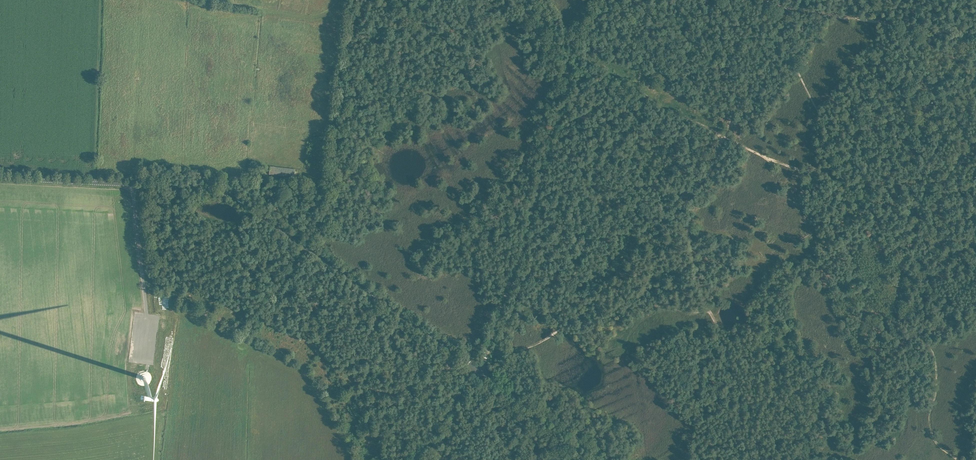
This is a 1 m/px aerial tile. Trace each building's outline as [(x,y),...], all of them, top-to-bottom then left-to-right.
[(297,170),(271,166),(270,171),(282,173),(282,175),(296,176),(297,170)]
